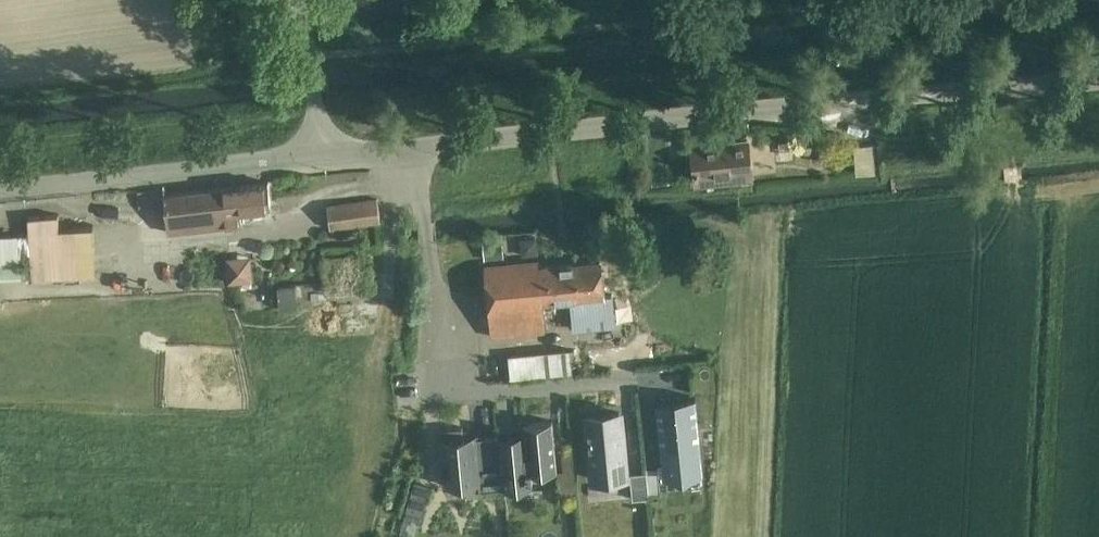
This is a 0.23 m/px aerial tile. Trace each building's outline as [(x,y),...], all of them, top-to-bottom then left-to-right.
[(692,146),(692,148),(696,183),(753,177),(750,140),(692,146)] [(776,141),(763,142),(765,155),(778,154),(776,141)] [(874,170),(872,151),(872,143),(854,145),(856,172),(874,170)] [(270,203),(267,181),(265,181),(165,192),(164,187),(137,190),(139,205),(165,202),(169,232),(242,224),(267,221),(271,216),(269,204),(270,203)] [(330,227),(380,221),(377,199),(327,206),(330,227)] [(31,276),(32,280),(97,275),(94,226),(58,228),(57,213),(28,215),(29,231),(0,234),(0,279),(31,276)] [(500,240),(483,241),(485,260),(494,259),(494,256),(502,255),(501,243),(500,243),(500,240)] [(539,267),(538,261),(484,266),(491,337),(545,332),(542,302),(539,267)] [(539,267),(542,302),(569,299),(573,332),(615,327),(611,294),(603,294),(599,262),(539,267)] [(278,287),(279,307),(296,305),(295,285),(278,287)] [(569,349),(514,354),(507,355),(510,379),(571,372),(569,349)] [(702,465),(695,397),(694,397),(694,399),(656,403),(656,401),(655,401),(662,469),(663,469),(663,467),(700,463),(700,466),(702,465)] [(625,477),(619,412),(617,412),(617,415),(589,418),(589,415),(587,415),(593,480),(595,480),(595,477),(623,474),(624,477),(625,477)] [(557,471),(552,421),(523,424),(524,433),(500,435),(505,490),(532,487),(531,478),(533,478),(532,473),(557,471)] [(505,490),(500,435),(499,435),(499,436),(476,438),(476,434),(463,435),(462,427),(440,430),(441,443),(445,486),(478,483),(479,492),(504,489),(504,490),(505,490)] [(658,467),(645,468),(646,472),(648,494),(660,493),(658,467)] [(648,494),(646,472),(630,474),(632,500),(648,498),(648,494)]
